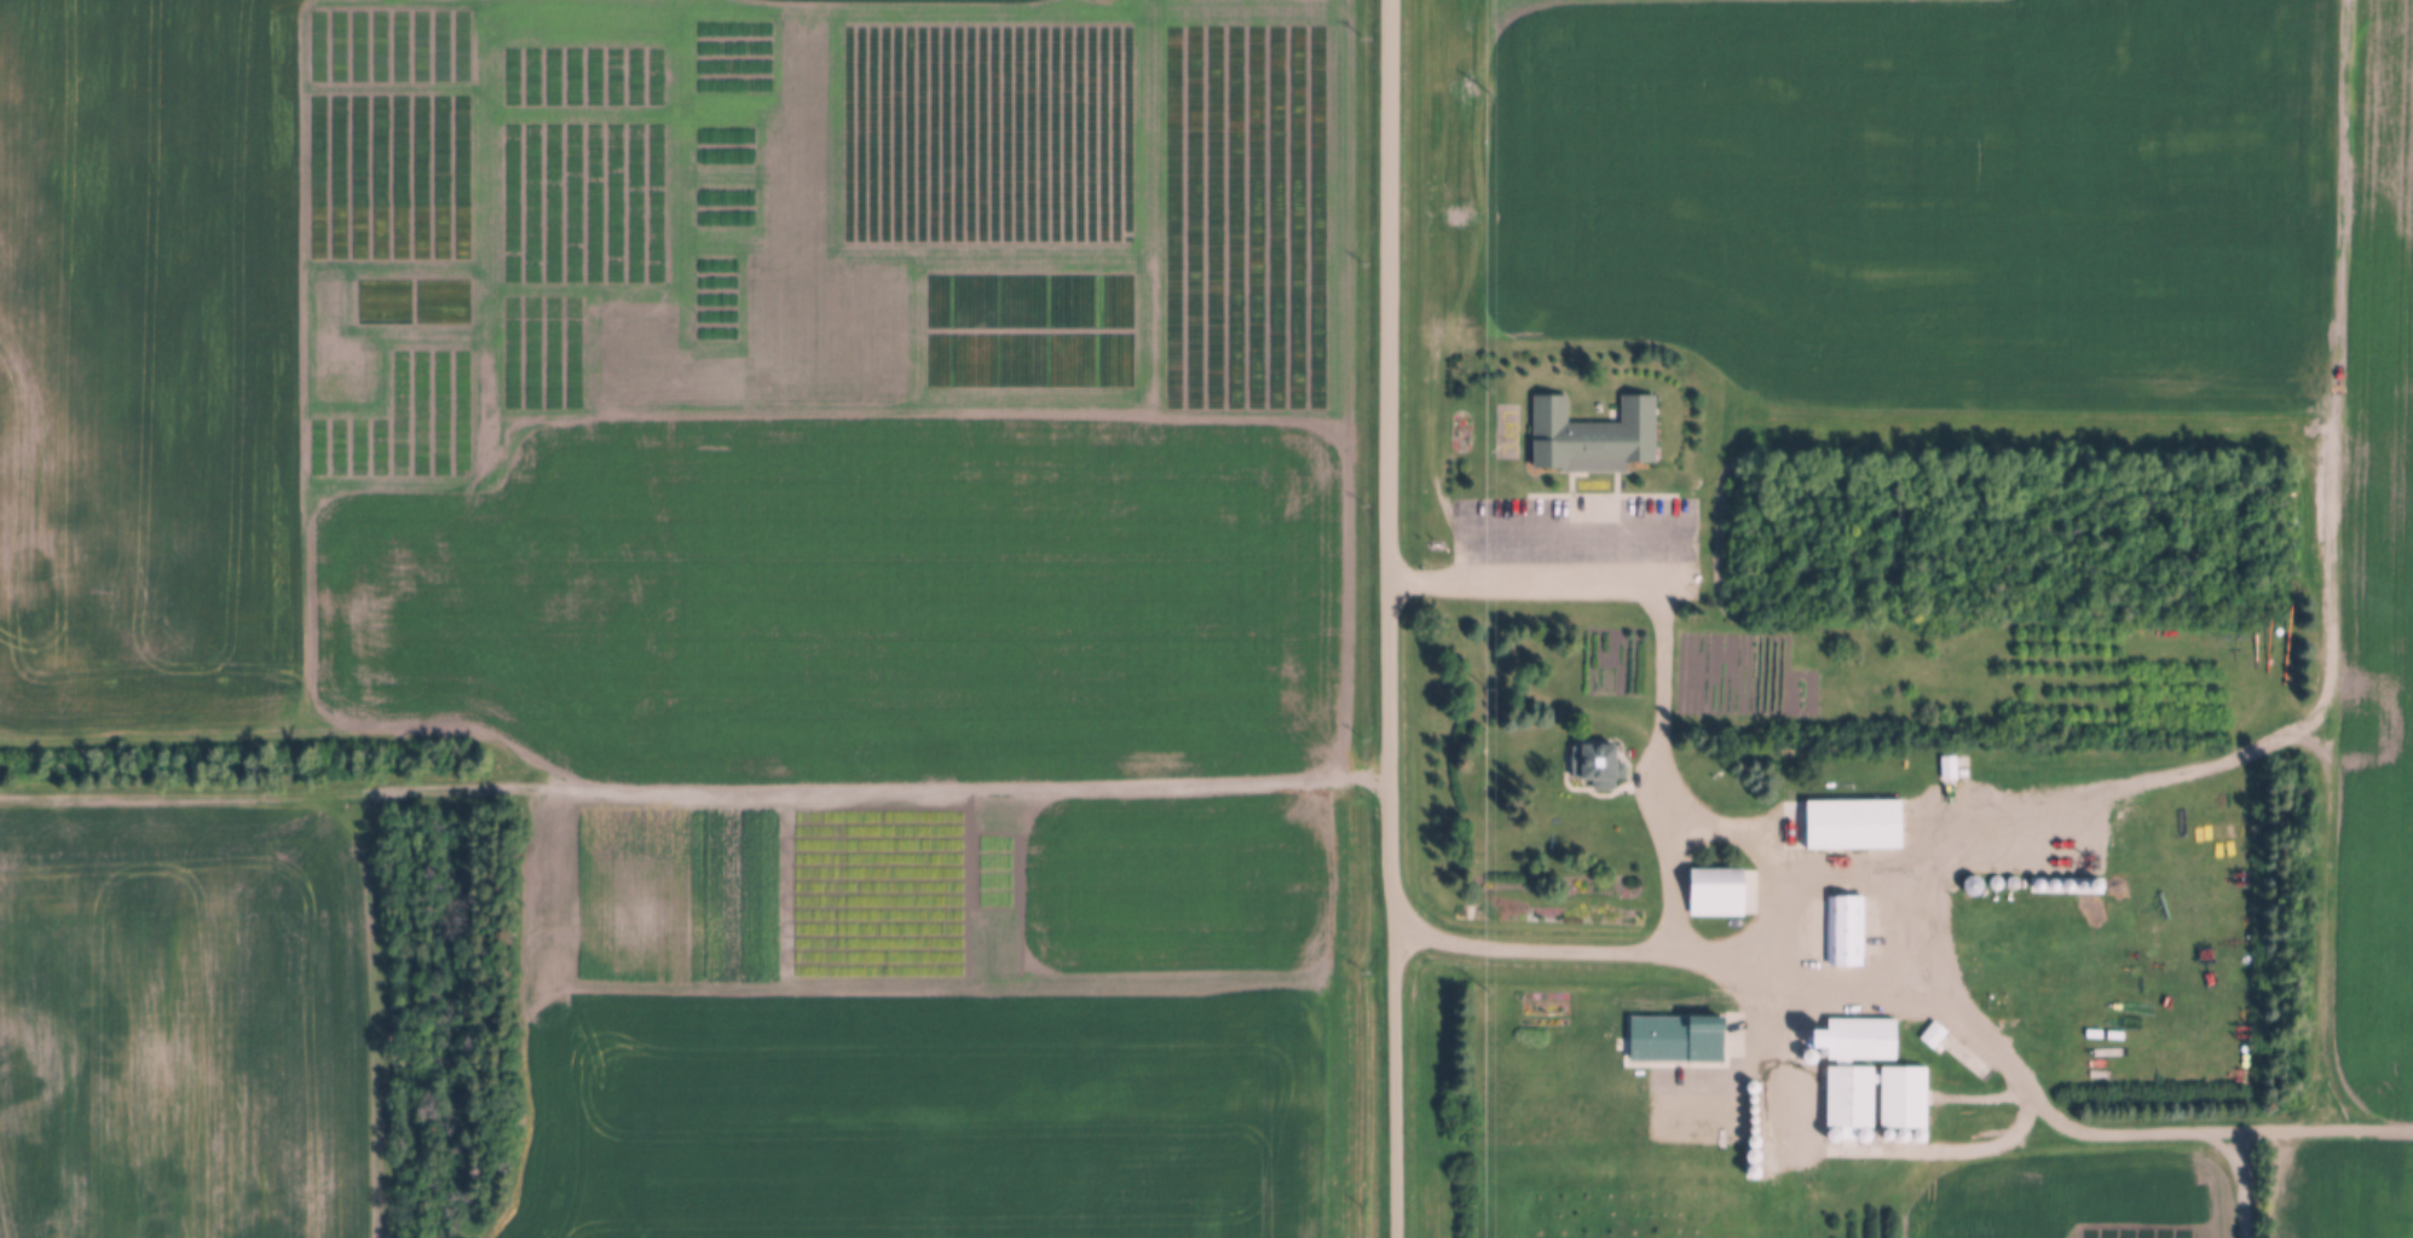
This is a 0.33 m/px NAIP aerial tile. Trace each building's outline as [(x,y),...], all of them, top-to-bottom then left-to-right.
[(1539,394),(1570,394),(1570,423),(1623,422),(1623,394),(1658,394),(1658,462),(1632,463),(1632,472),(1563,473),(1563,468),(1539,468),(1539,394)] [(1574,746),(1620,746),(1620,764),(1627,764),(1627,777),(1616,777),(1616,788),(1594,788),(1594,777),(1574,777),(1574,746)] [(1941,756),(1957,756),(1957,777),(1941,777),(1941,756)] [(1809,800),(1905,800),(1905,849),(1809,849),(1809,800)] [(1691,869),(1745,869),(1745,916),(1691,916),(1691,869)] [(1996,892),(2002,890),(2004,885),(2002,879),(1996,877),(1991,879),(1988,885),(1991,890),(1996,892)] [(2014,892),(2020,890),(2022,884),(2020,879),(2014,877),(2008,879),(2005,885),(2008,890),(2014,892)] [(1972,897),(1979,895),(1981,887),(1979,880),(1972,878),(1964,880),(1962,887),(1964,895),(1972,897)] [(1829,897),(1863,897),(1863,967),(1829,967),(1829,897)] [(1822,1030),(1830,1030),(1830,1019),(1898,1019),(1898,1060),(1852,1060),(1852,1066),(1876,1066),(1876,1075),(1883,1075),(1883,1066),(1929,1066),(1929,1128),(1883,1128),(1883,1083),(1876,1083),(1876,1128),(1829,1128),(1829,1066),(1836,1066),(1836,1060),(1830,1060),(1830,1047),(1822,1047),(1822,1030)] [(1934,1022),(1949,1032),(1933,1051),(1920,1040),(1934,1022)] [(1801,1058),(1805,1057),(1807,1053),(1805,1049),(1801,1047),(1797,1049),(1796,1053),(1797,1057),(1801,1058)] [(1814,1064),(1819,1063),(1822,1057),(1819,1052),(1814,1049),(1809,1052),(1807,1057),(1809,1063),(1814,1064)] [(2223,1065),(2240,1065),(2240,1083),(2223,1083),(2223,1065)] [(2078,1074),(2090,1075),(2089,1087),(2078,1086),(2078,1074)] [(1756,1094),(1762,1093),(1763,1087),(1762,1082),(1756,1080),(1751,1082),(1749,1087),(1751,1093),(1756,1094)] [(1757,1105),(1760,1103),(1762,1100),(1760,1097),(1757,1095),(1754,1097),(1753,1100),(1754,1103),(1757,1105)] [(1757,1115),(1761,1113),(1762,1110),(1761,1106),(1757,1105),(1754,1106),(1753,1110),(1754,1113),(1757,1115)] [(1757,1126),(1761,1123),(1762,1121),(1761,1117),(1757,1116),(1754,1117),(1753,1121),(1754,1123),(1757,1126)] [(1757,1135),(1761,1134),(1762,1130),(1761,1127),(1757,1126),(1754,1127),(1753,1130),(1754,1134),(1757,1135)] [(1894,1142),(1899,1140),(1901,1135),(1899,1130),(1894,1128),(1888,1130),(1887,1135),(1889,1140),(1894,1142)] [(1837,1144),(1843,1141),(1845,1136),(1842,1130),(1837,1129),(1832,1130),(1830,1136),(1832,1141),(1837,1144)] [(1869,1144),(1875,1141),(1876,1136),(1875,1130),(1869,1129),(1864,1130),(1861,1136),(1864,1141),(1869,1144)] [(1759,1149),(1763,1147),(1765,1142),(1762,1139),(1759,1136),(1754,1139),(1753,1142),(1754,1147),(1759,1149)] [(1757,1164),(1762,1162),(1765,1157),(1762,1152),(1757,1150),(1753,1152),(1750,1157),(1753,1162),(1757,1164)]
